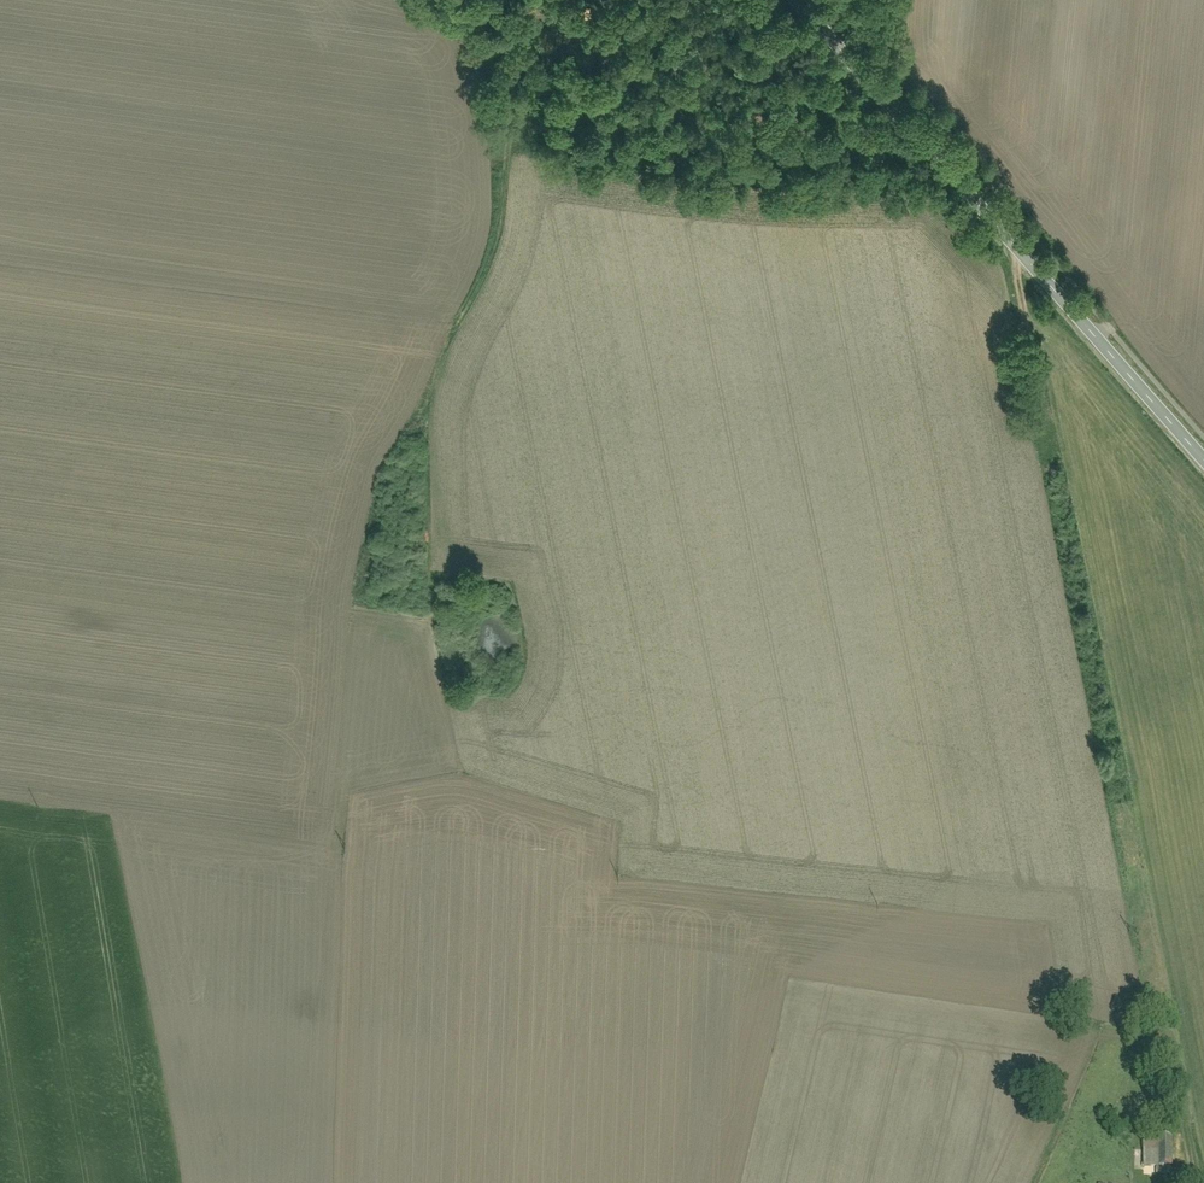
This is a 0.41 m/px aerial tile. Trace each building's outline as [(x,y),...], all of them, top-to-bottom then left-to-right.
[(1143,1149),(1144,1168),(1156,1168),(1157,1174),(1172,1173),(1171,1139),(1156,1140),(1156,1148),(1143,1149)]
